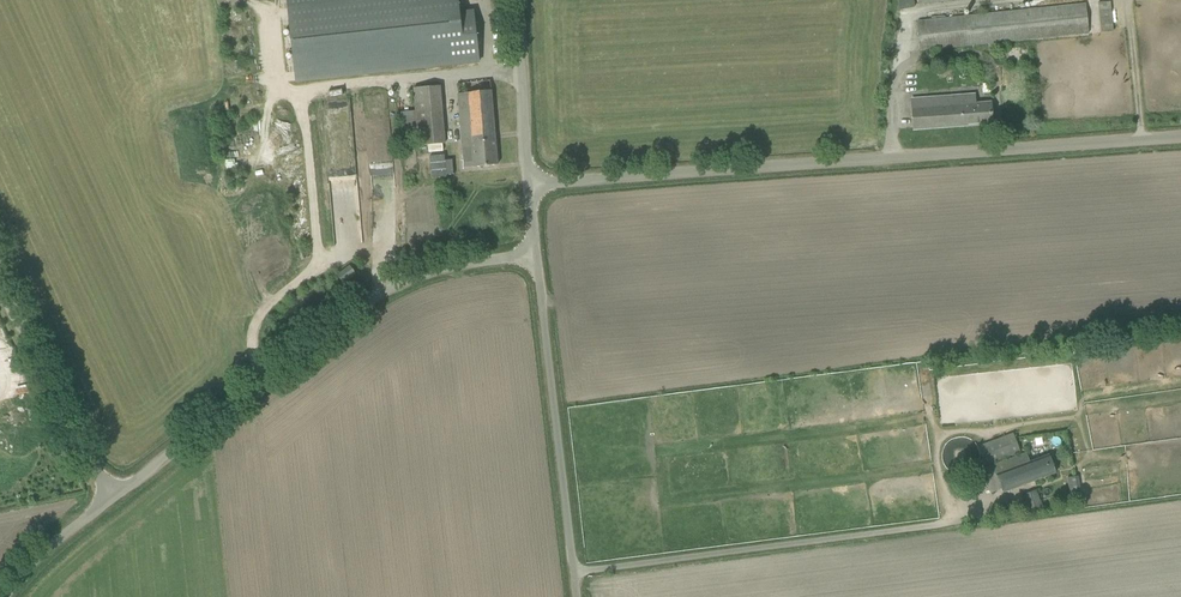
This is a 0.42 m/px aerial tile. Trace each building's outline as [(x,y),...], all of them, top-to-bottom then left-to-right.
[(295,82),(479,61),(474,12),(474,11),(461,12),(461,10),(459,10),(458,0),(286,0),(295,82)] [(900,9),(914,7),(913,0),(898,0),(900,9)] [(1097,32),(1110,31),(1109,1),(1096,1),(1097,32)] [(917,22),(920,50),(1089,33),(1086,5),(917,22)] [(413,88),(418,146),(445,143),(440,86),(413,88)] [(491,91),(458,94),(462,146),(472,145),(474,167),(498,165),(491,91)] [(990,102),(975,104),(974,95),(912,99),(914,129),(992,123),(990,102)] [(337,275),(343,283),(356,273),(350,266),(337,275)] [(30,385),(18,387),(19,394),(31,392),(30,385)] [(985,466),(1020,452),(1013,433),(978,447),(985,466)] [(1003,492),(1056,473),(1049,455),(1029,463),(1026,453),(982,470),(991,492),(1002,488),(1003,492)] [(1077,475),(1067,476),(1068,489),(1078,488),(1077,475)] [(1036,490),(1022,495),(1029,512),(1042,508),(1036,490)]
